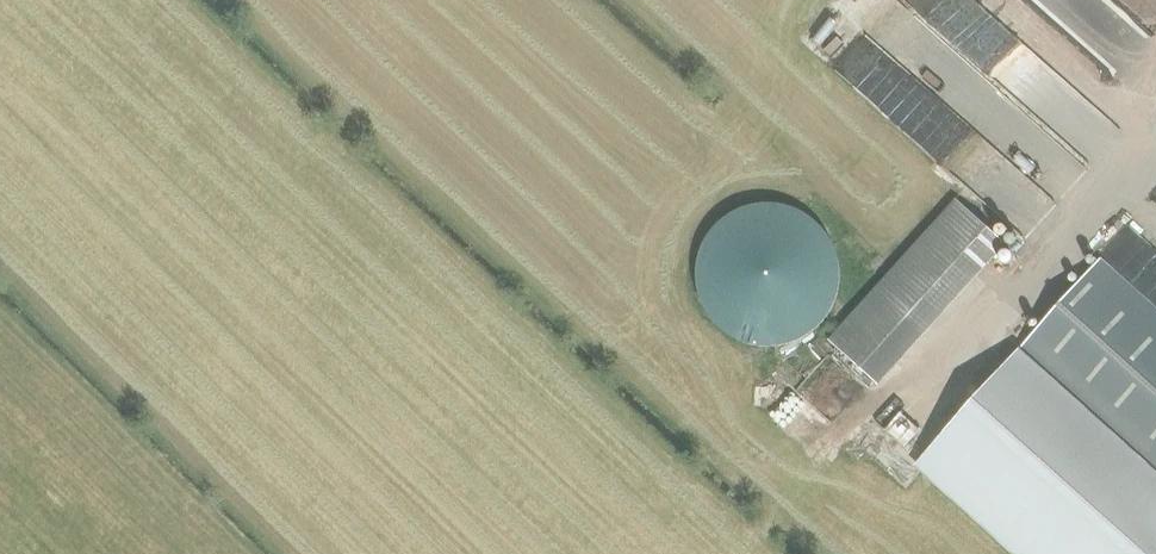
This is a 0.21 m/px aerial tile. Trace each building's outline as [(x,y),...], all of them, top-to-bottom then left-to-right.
[(931,103),(937,96),(881,46),(871,56),(862,48),(844,68),(918,135),(939,111),(931,103)] [(836,338),(888,384),(1016,241),(964,195),(836,338)] [(847,269),(825,214),(779,202),(762,204),(744,211),(746,230),(753,231),(759,245),(755,258),(792,267),(768,277),(766,282),(750,289),(738,286),(741,315),(727,317),(733,331),(744,334),(747,319),(769,325),(770,333),(788,337),(802,332),(803,328),(811,324),(819,326),(837,319),(848,277),(847,269)] [(1097,261),(915,466),(1013,553),(1155,553),(1155,313),(1097,261)]
